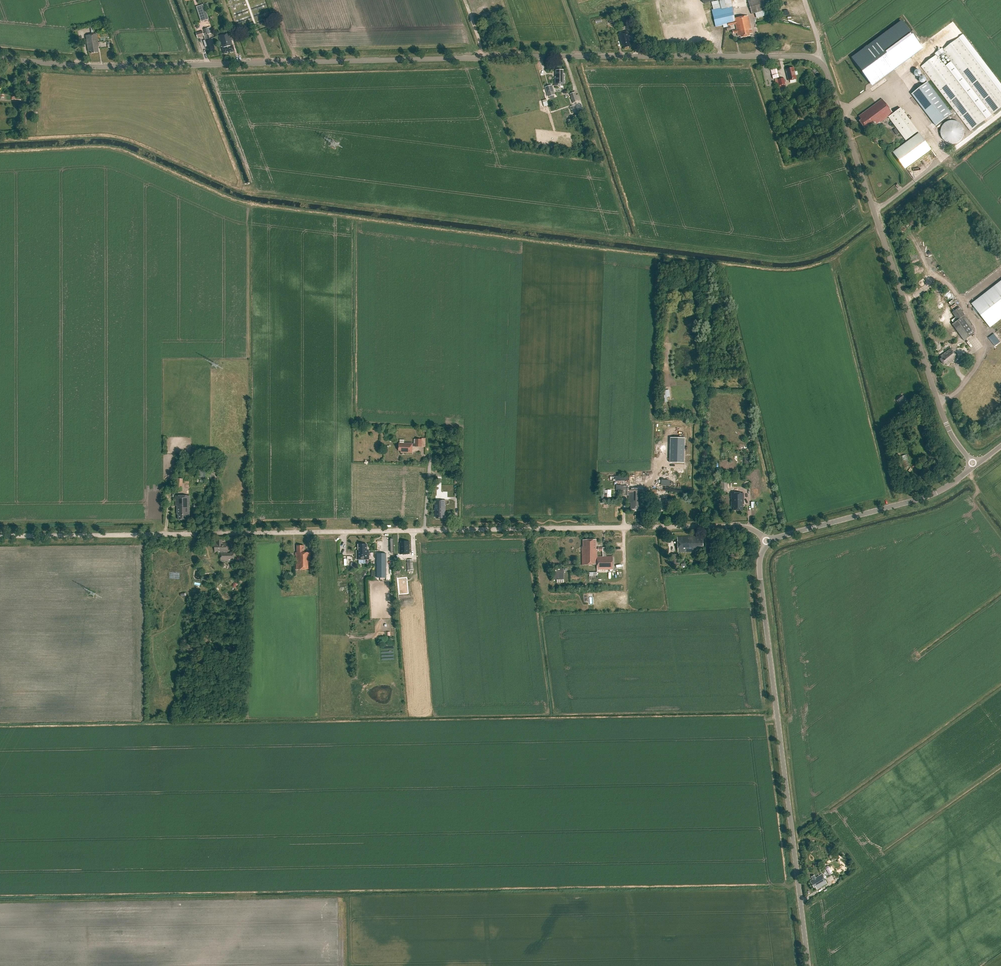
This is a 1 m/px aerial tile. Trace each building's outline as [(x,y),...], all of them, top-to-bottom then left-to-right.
[(712,6),(714,15),(716,26),(728,23),(728,26),(736,24),(737,30),(733,31),(733,34),(737,33),(738,36),(740,36),(741,38),(750,36),(749,34),(752,34),(752,29),(751,30),(748,16),(734,19),(733,13),(734,12),(733,10),(733,9),(730,0),(720,0),(721,4),(720,4),(719,0),(711,2),(712,5),(712,6)] [(752,14),(755,13),(757,18),(773,13),(769,0),(748,0),(752,14)] [(203,5),(198,6),(203,21),(208,20),(203,5)] [(204,29),(205,33),(203,34),(202,31),(196,33),(198,38),(204,36),(206,40),(204,41),(206,50),(208,49),(209,51),(215,49),(212,38),(210,39),(209,35),(212,33),(210,27),(208,28),(204,29)] [(631,43),(628,31),(619,34),(618,34),(621,46),(623,45),(624,48),(630,47),(629,44),(631,43)] [(98,42),(96,34),(85,36),(88,52),(90,51),(91,54),(98,52),(97,46),(100,46),(100,42),(98,42)] [(232,46),(230,34),(219,36),(222,47),(224,54),(235,52),(233,46),(232,46)] [(921,67),(970,131),(986,119),(938,57),(944,52),(992,115),(1000,108),(1000,94),(958,39),(943,50),(942,49),(935,54),(936,56),(921,67)] [(900,40),(861,70),(873,86),(913,56),(900,40)] [(788,81),(796,79),(793,67),(791,68),(791,67),(786,68),(787,69),(785,70),(788,81)] [(773,78),(779,76),(777,68),(770,69),(773,78)] [(563,74),(563,70),(556,70),(556,77),(555,77),(555,86),(564,86),(564,80),(563,80),(563,77),(564,77),(564,74),(563,74)] [(912,95),(927,114),(936,126),(952,114),(928,82),(912,95)] [(552,85),(545,87),(548,97),(555,95),(552,85)] [(890,115),(891,115),(888,117),(905,141),(918,131),(901,108),(893,114),(882,99),(859,117),(861,120),(859,121),(865,129),(870,125),(872,128),(876,124),(877,125),(890,115)] [(788,107),(792,115),(796,113),(793,105),(788,107)] [(960,139),(962,136),(963,132),(963,129),(961,125),(958,123),(955,121),(951,121),(947,122),(944,125),(942,128),(941,132),(942,135),(944,139),(946,141),(950,143),(954,143),(957,142),(960,139)] [(904,169),(931,149),(919,133),(892,152),(904,169)] [(990,328),(1000,320),(1000,281),(972,304),(990,328)] [(964,341),(974,333),(962,317),(964,315),(959,307),(952,312),(957,320),(952,324),(964,341)] [(995,346),(1000,342),(994,334),(988,338),(995,346)] [(957,357),(950,349),(940,356),(942,358),(940,360),(944,365),(945,363),(947,365),(957,357)] [(908,404),(902,396),(897,400),(903,408),(908,404)] [(670,437),(670,462),(684,462),(684,437),(670,437)] [(422,439),(416,439),(415,443),(412,443),(399,443),(398,450),(401,451),(401,453),(412,453),(412,446),(415,446),(421,446),(422,439)] [(907,453),(901,455),(904,467),(910,465),(907,453)] [(185,485),(185,481),(183,481),(183,478),(176,478),(175,490),(182,491),(182,485),(185,485)] [(643,509),(643,490),(629,490),(629,488),(622,488),(622,496),(629,496),(629,498),(629,503),(631,503),(631,509),(643,509)] [(744,504),(744,493),(731,494),(731,508),(733,508),(734,510),(742,510),(742,504),(744,504)] [(656,495),(655,497),(655,509),(656,510),(656,511),(664,511),(663,511),(664,505),(665,505),(665,498),(659,497),(660,495),(656,495)] [(190,514),(189,496),(176,496),(176,506),(177,506),(177,515),(179,515),(179,520),(188,520),(188,514),(190,514)] [(446,500),(435,500),(435,517),(437,517),(437,518),(446,518),(446,500)] [(695,550),(703,550),(703,539),(700,539),(700,536),(677,537),(678,553),(678,554),(671,555),(671,565),(679,565),(679,554),(680,552),(695,552),(695,550)] [(216,540),(216,543),(214,543),(215,553),(220,553),(221,562),(234,562),(234,552),(228,552),(228,543),(222,543),(222,541),(223,541),(223,540),(216,540)] [(582,547),(582,565),(597,565),(597,569),(613,569),(613,557),(606,557),(606,548),(603,548),(598,548),(598,551),(603,551),(603,557),(597,557),(597,549),(596,549),(596,540),(583,540),(583,547),(582,547)] [(409,542),(409,541),(400,542),(400,554),(409,554),(409,542)] [(357,551),(357,560),(369,559),(369,550),(367,550),(367,544),(358,545),(359,551),(357,551)] [(304,553),(304,546),(297,546),(297,553),(295,553),(296,556),(296,570),(311,570),(311,552),(304,553)] [(377,578),(386,578),(386,553),(377,553),(377,578)] [(553,579),(564,579),(564,568),(554,568),(554,577),(553,577),(553,579)] [(814,875),(811,877),(813,879),(810,881),(814,887),(815,886),(817,889),(827,883),(822,874),(816,878),(814,875)]
